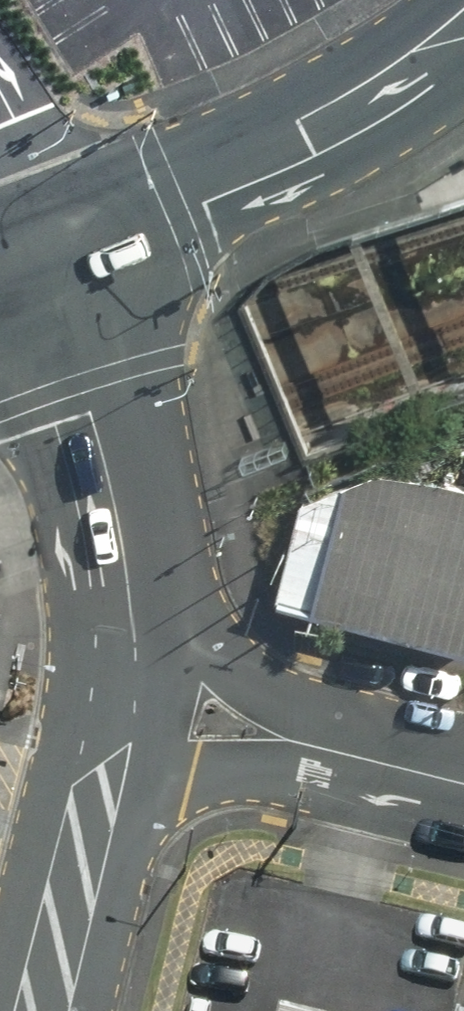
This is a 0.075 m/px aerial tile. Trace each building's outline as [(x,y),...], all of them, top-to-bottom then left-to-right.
[(463,636),(463,463),(397,448),(351,467),(316,597),(463,637),(463,636)]
